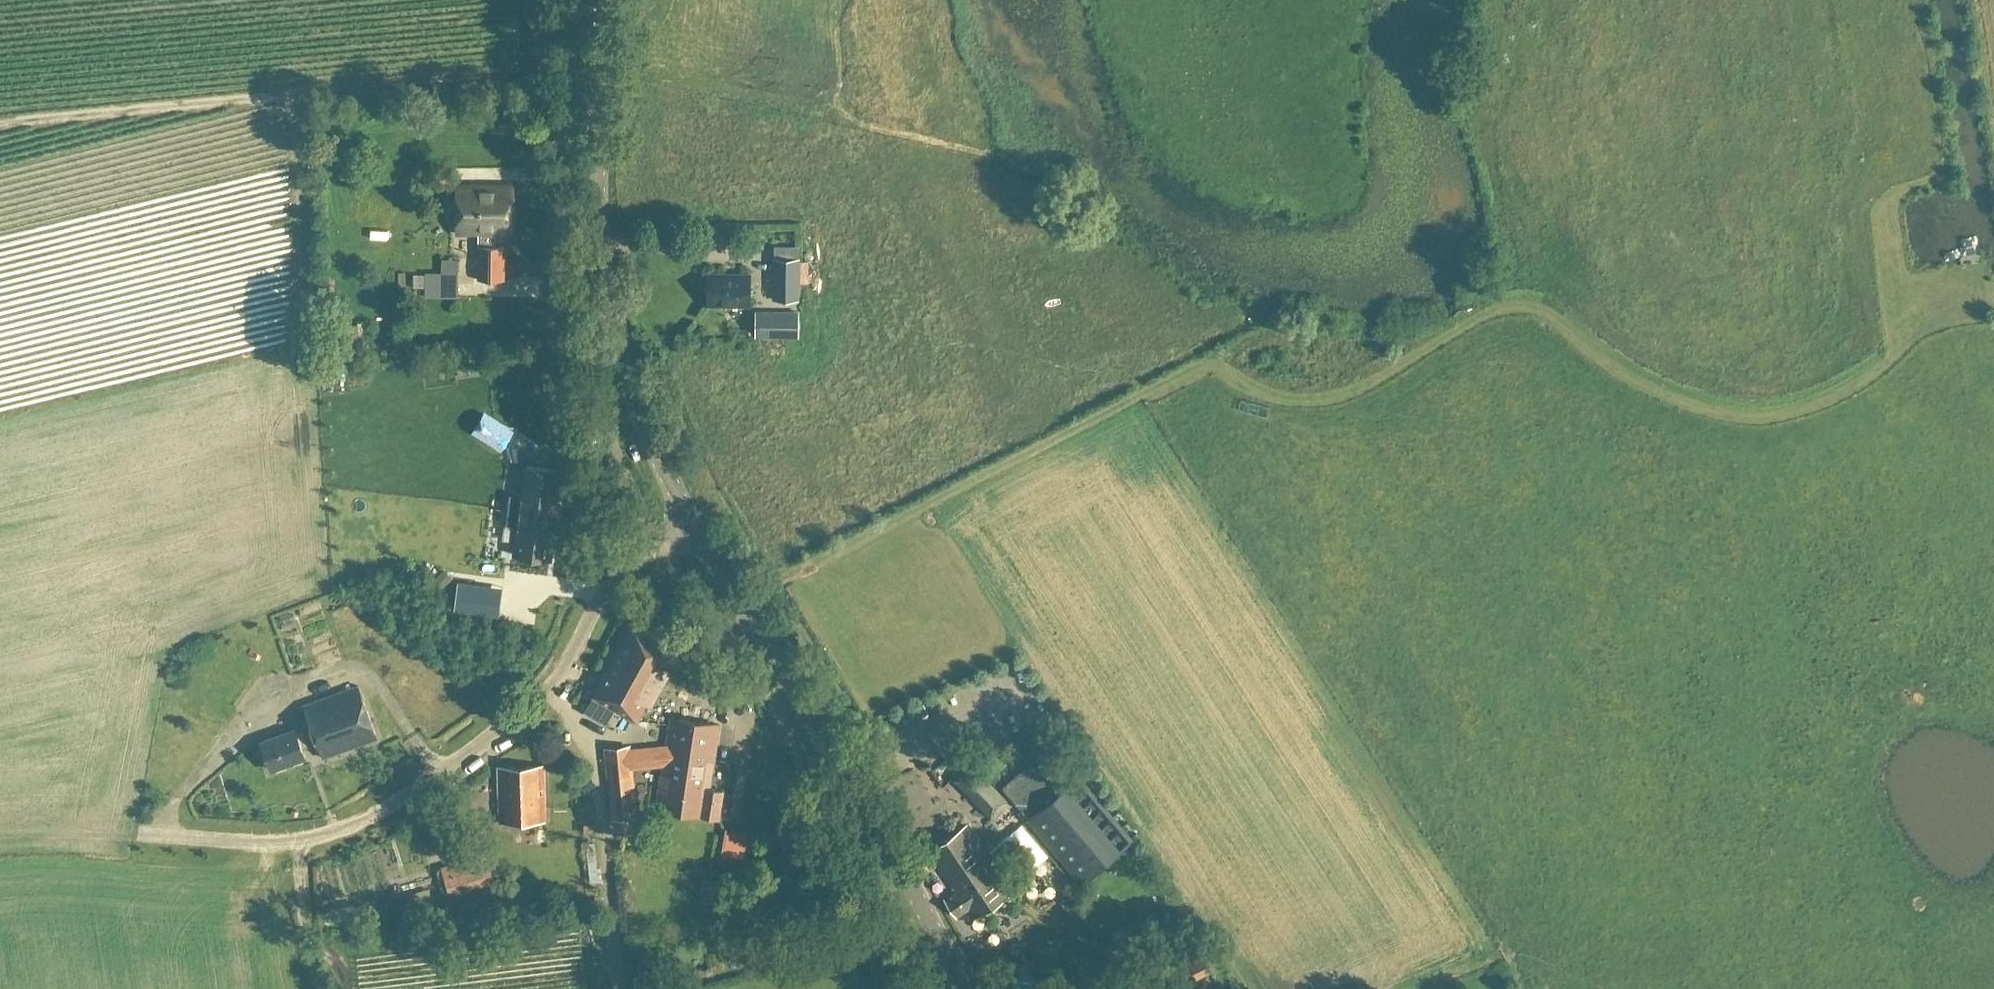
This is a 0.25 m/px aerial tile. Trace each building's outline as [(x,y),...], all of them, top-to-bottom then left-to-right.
[(513,232),(514,188),(459,188),(459,231),(480,232),(479,281),(505,282),(506,247),(495,246),(495,231),(513,232)] [(800,300),(801,259),(775,259),(774,300),(800,300)] [(751,305),(751,275),(709,274),(708,304),(751,305)] [(786,338),(786,312),(757,312),(757,338),(786,338)] [(481,418),(470,439),(500,453),(510,433),(481,418)] [(508,509),(559,516),(560,509),(554,509),(559,471),(528,467),(524,496),(510,494),(508,509)] [(558,530),(559,516),(508,509),(506,525),(514,526),(512,542),(519,542),(517,554),(515,554),(515,556),(550,560),(550,559),(548,558),(551,529),(558,530)] [(442,589),(448,582),(440,574),(434,581),(442,589)] [(503,589),(484,586),(458,583),(454,611),(481,614),(499,617),(503,589)] [(593,696),(636,720),(675,649),(633,626),(631,629),(625,625),(617,640),(623,643),(593,696)] [(323,759),(378,739),(359,685),(303,706),(310,724),(261,742),(272,770),(306,758),(303,749),(318,743),(323,759)] [(666,751),(664,762),(657,809),(720,819),(724,791),(711,789),(721,725),(671,718),(666,751)] [(503,752),(519,745),(514,734),(498,741),(503,752)] [(664,762),(666,751),(656,749),(655,745),(630,748),(631,753),(606,756),(613,818),(638,815),(632,767),(657,764),(657,762),(664,762)] [(1039,756),(1001,787),(1021,811),(1026,807),(1033,815),(1028,820),(1081,882),(1132,839),(1079,777),(1066,788),(1039,756)] [(1010,804),(999,791),(972,763),(953,781),(991,820),(993,819),(995,822),(1013,807),(1010,804)] [(501,823),(545,822),(544,766),(499,767),(501,823)] [(958,918),(968,911),(974,920),(1014,894),(994,863),(992,864),(967,827),(929,853),(956,894),(946,900),(958,918)] [(730,858),(750,861),(753,836),(734,833),(730,858)] [(479,860),(490,857),(486,841),(460,847),(464,862),(443,869),(448,886),(476,878),(473,866),(481,864),(479,860)]
